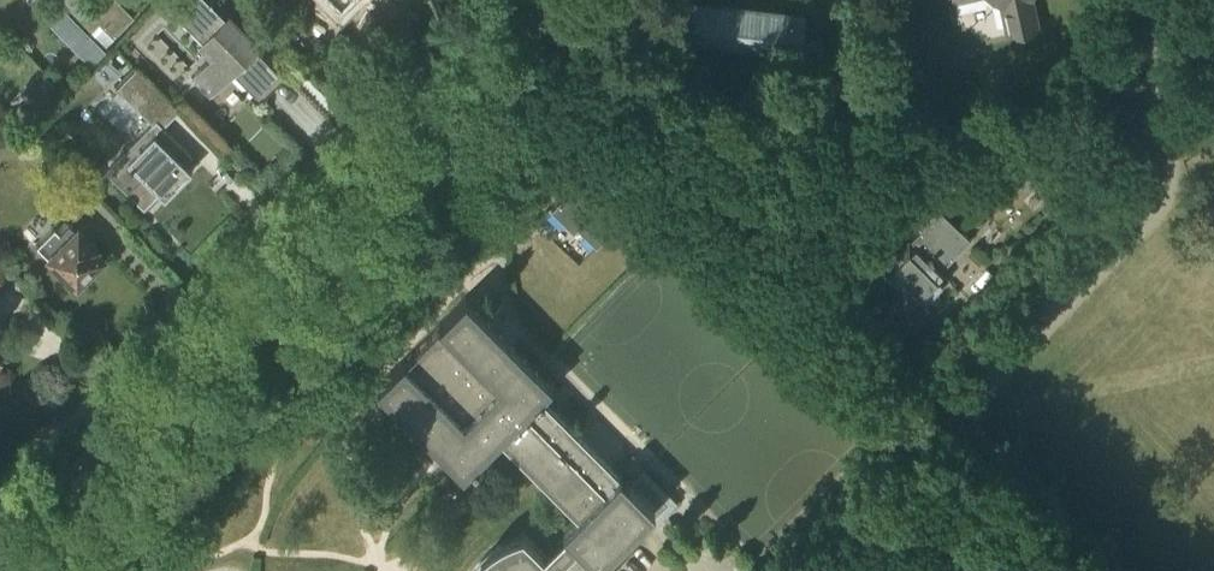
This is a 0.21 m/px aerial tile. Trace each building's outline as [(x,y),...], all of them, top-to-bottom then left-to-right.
[(97,5),(96,6),(90,0),(61,0),(57,4),(81,28),(97,11),(97,5)] [(86,34),(89,31),(104,47),(134,17),(117,0),(102,0),(97,5),(97,11),(81,28),(86,34)] [(208,0),(192,0),(177,15),(215,53),(192,77),(211,96),(234,72),(257,94),(280,71),(248,40),(252,37),(242,27),(238,30),(211,3),(213,2),(211,0),(210,0),(209,1),(208,0)] [(339,11),(350,0),(329,0),(339,11)] [(688,40),(783,51),(787,12),(693,0),(688,40)] [(1000,3),(1007,35),(1039,28),(1033,0),(995,0),(1000,3)] [(144,208),(160,192),(165,197),(191,171),(181,160),(188,154),(191,157),(192,156),(163,127),(181,110),(138,67),(117,88),(154,124),(107,171),(144,208)] [(47,77),(17,107),(32,122),(61,91),(47,77)] [(1035,184),(1048,170),(1036,158),(1022,172),(1035,184)] [(626,219),(584,178),(563,200),(561,198),(557,201),(559,203),(552,211),(567,226),(573,221),(579,226),(577,228),(597,248),(608,236),(618,246),(634,230),(624,220),(626,219)] [(901,287),(959,229),(939,209),(924,224),(926,226),(910,242),(909,242),(882,269),(901,287)] [(77,231),(70,224),(61,233),(56,228),(37,246),(77,286),(104,259),(95,250),(97,248),(79,230),(77,231)] [(920,306),(947,279),(940,272),(971,240),(959,229),(901,287),(920,306)] [(12,281),(0,269),(0,291),(1,292),(12,281)] [(466,300),(467,299),(466,297),(377,386),(378,387),(379,386),(463,470),(462,471),(463,472),(500,436),(578,515),(564,530),(565,531),(543,552),(523,531),(522,533),(525,535),(518,537),(513,539),(509,541),(503,544),(495,549),(490,553),(487,555),(482,561),(479,563),(476,568),(474,570),(606,570),(599,564),(615,548),(614,547),(638,523),(639,524),(655,508),(620,473),(619,474),(544,399),(545,397),(542,394),(552,384),(551,382),(549,383),(466,300)]
